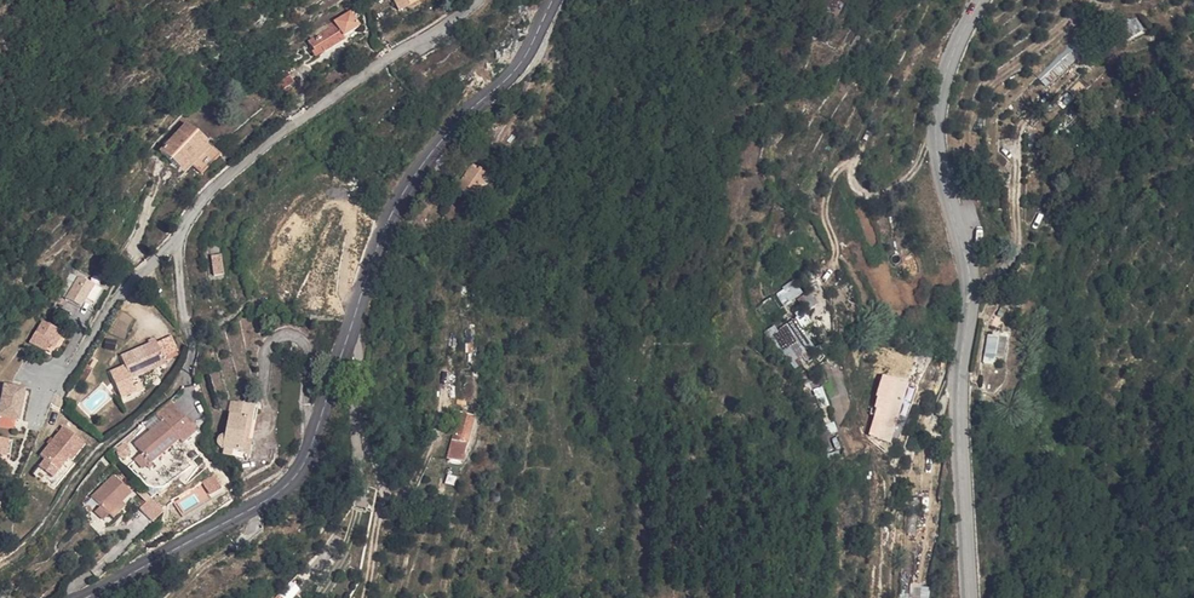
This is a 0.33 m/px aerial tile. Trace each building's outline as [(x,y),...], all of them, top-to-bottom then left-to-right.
[(832,0),(820,0),(812,17),(822,22),(832,0)] [(1106,41),(1119,34),(1111,20),(1080,37),(1082,40),(1089,37),(1092,42),(1103,37),(1106,41)] [(343,35),(335,22),(295,45),(301,54),(310,49),(312,52),(343,35)] [(1131,27),(1119,34),(1106,41),(1099,45),(1104,53),(1136,36),(1131,27)] [(1069,47),(1037,76),(1046,87),(1079,57),(1069,47)] [(272,89),(286,81),(280,72),(267,80),(272,89)] [(1056,136),(1074,119),(1066,111),(1048,127),(1056,136)] [(174,169),(205,144),(189,125),(157,151),(174,169)] [(480,154),(462,172),(475,183),(493,161),(486,155),(484,157),(480,154)] [(1130,167),(1121,161),(1115,168),(1124,175),(1130,167)] [(214,257),(215,276),(225,276),(224,256),(214,257)] [(793,281),(802,298),(807,296),(811,295),(802,275),(793,281)] [(80,302),(86,288),(68,279),(58,301),(76,310),(80,302)] [(80,302),(89,305),(95,292),(86,288),(80,302)] [(802,298),(795,302),(797,316),(800,320),(812,313),(806,303),(810,301),(807,296),(802,298)] [(44,350),(51,332),(34,324),(25,345),(42,354),(44,350)] [(794,339),(803,333),(796,324),(788,330),(780,336),(797,361),(805,355),(794,339)] [(789,375),(801,367),(797,361),(780,336),(788,330),(785,325),(761,343),(789,375)] [(44,350),(51,353),(58,335),(51,332),(44,350)] [(164,341),(151,348),(156,361),(170,353),(164,341)] [(997,357),(997,341),(987,341),(987,357),(997,357)] [(159,367),(156,361),(151,348),(148,343),(115,358),(118,367),(102,376),(114,403),(129,395),(124,382),(159,367)] [(91,370),(84,366),(76,380),(83,383),(91,370)] [(0,389),(0,415),(16,416),(17,390),(0,389)] [(903,391),(892,389),(890,404),(900,406),(903,391)] [(453,402),(453,412),(448,429),(462,429),(463,402),(453,402)] [(171,403),(158,415),(161,418),(170,428),(183,416),(171,403)] [(227,404),(221,439),(219,438),(217,438),(216,439),(215,440),(214,441),(213,443),(213,444),(214,446),(215,448),(216,449),(218,449),(219,449),(245,454),(247,444),(238,443),(242,420),(247,421),(249,408),(227,404)] [(896,433),(900,406),(890,404),(882,447),(891,449),(894,433),(896,433)] [(183,416),(170,428),(178,436),(182,440),(194,428),(183,416)] [(178,436),(170,428),(161,418),(133,445),(142,455),(150,463),(178,436)] [(83,447),(62,431),(42,460),(47,464),(41,472),(53,480),(67,461),(71,463),(83,447)] [(121,445),(123,445),(124,446),(133,438),(129,433),(118,443),(119,445),(121,445)] [(123,445),(121,445),(119,445),(118,445),(116,446),(115,447),(114,449),(113,451),(114,453),(114,454),(115,456),(117,457),(119,458),(121,458),(123,458),(124,457),(126,455),(127,454),(127,452),(127,450),(126,449),(125,447),(124,446),(123,445)] [(136,461),(143,469),(150,463),(142,455),(136,461)] [(444,483),(454,485),(456,475),(446,473),(444,483)] [(213,475),(202,481),(209,494),(220,487),(213,475)] [(114,478),(93,502),(102,510),(111,518),(131,493),(114,478)] [(137,498),(131,493),(111,518),(116,522),(137,498)] [(139,508),(152,521),(163,510),(150,497),(139,508)] [(96,518),(105,525),(111,518),(102,510),(96,518)] [(929,585),(910,586),(910,597),(929,597),(929,585)]
